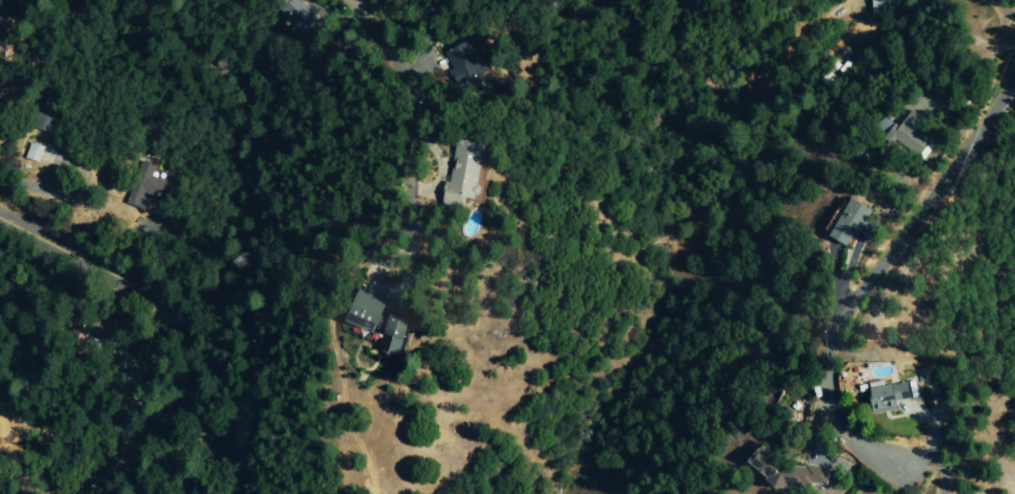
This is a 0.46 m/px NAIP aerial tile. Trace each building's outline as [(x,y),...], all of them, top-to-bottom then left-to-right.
[(299,0),(297,0),(281,12),(305,45),(323,32),(299,0)] [(871,13),(894,12),(894,1),(904,0),(870,0),(871,13)] [(461,86),(492,72),(477,39),(449,52),(457,69),(454,70),(461,86)] [(37,130),(53,134),(59,112),(43,108),(37,130)] [(906,160),(919,144),(905,133),(912,123),(898,113),(887,129),(873,118),(864,130),(872,137),(869,140),(878,147),(882,142),(906,160)] [(461,181),(456,180),(453,195),(455,195),(453,205),(474,209),(476,198),(491,200),(493,185),(490,185),(496,145),(467,141),(461,181)] [(40,163),(44,147),(28,143),(24,159),(40,163)] [(126,205),(140,209),(144,194),(159,199),(165,180),(152,176),(154,171),(138,166),(126,205)] [(813,241),(832,252),(854,214),(835,203),(813,241)] [(382,334),(392,307),(362,295),(352,323),(382,334)] [(396,318),(387,354),(407,359),(416,323),(396,318)] [(893,379),(895,397),(903,397),(901,378),(893,379)] [(854,413),(883,408),(882,399),(894,397),(891,380),(850,387),(854,413)] [(815,484),(817,466),(741,456),(740,466),(754,468),(751,485),(770,488),(770,483),(798,487),(798,482),(815,484)]
